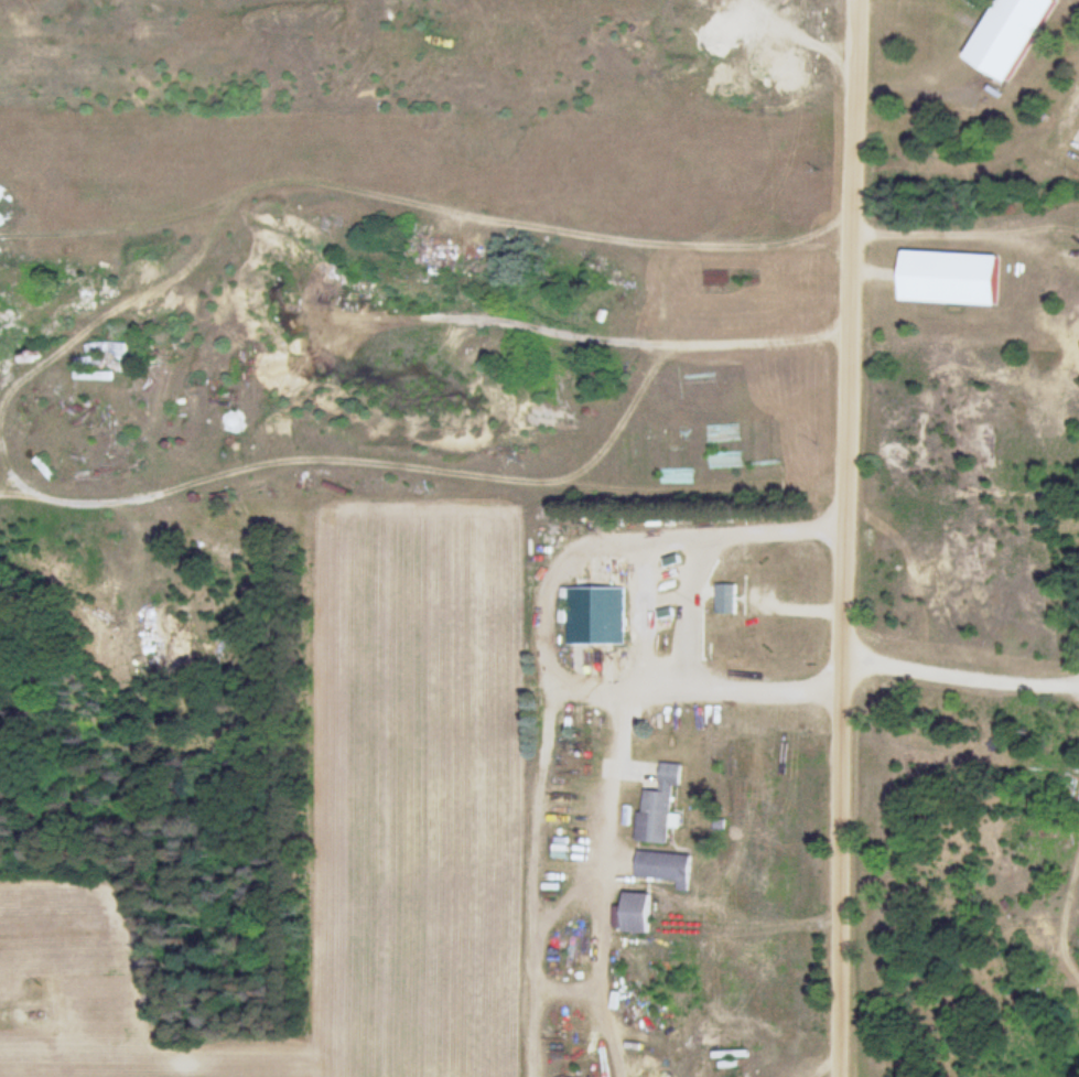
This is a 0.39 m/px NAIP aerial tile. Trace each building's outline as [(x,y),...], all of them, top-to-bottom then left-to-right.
[(1060,0),(1002,0),(970,58),(1015,82),(1060,0)] [(1003,305),(1004,255),(905,251),(903,302),(1003,305)] [(740,467),(740,454),(709,454),(709,467),(740,467)] [(737,613),(737,584),(719,584),(719,613),(737,613)] [(569,588),(569,645),(625,644),(625,588),(569,588)] [(662,792),(643,790),(640,842),(670,844),(674,786),(682,787),(684,765),(664,763),(662,792)] [(694,855),(642,852),(640,878),(681,881),(680,892),(691,893),(694,855)] [(653,894),(627,894),(627,933),(653,933),(653,894)]
